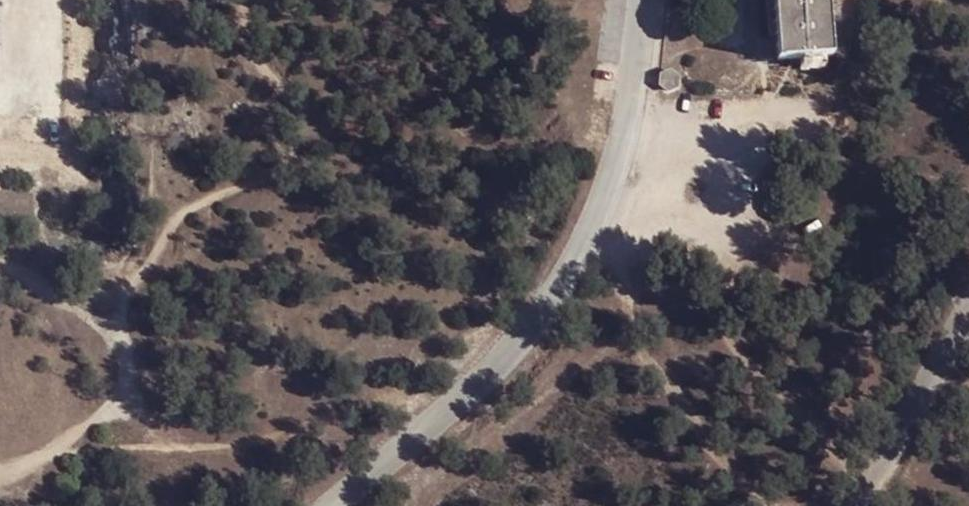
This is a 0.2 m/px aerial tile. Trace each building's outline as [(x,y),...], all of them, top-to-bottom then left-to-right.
[(826,0),(763,0),(766,46),(776,45),(777,73),(806,71),(831,69),(826,0)] [(675,101),(676,90),(667,84),(657,87),(657,97),(665,104),(675,101)]
